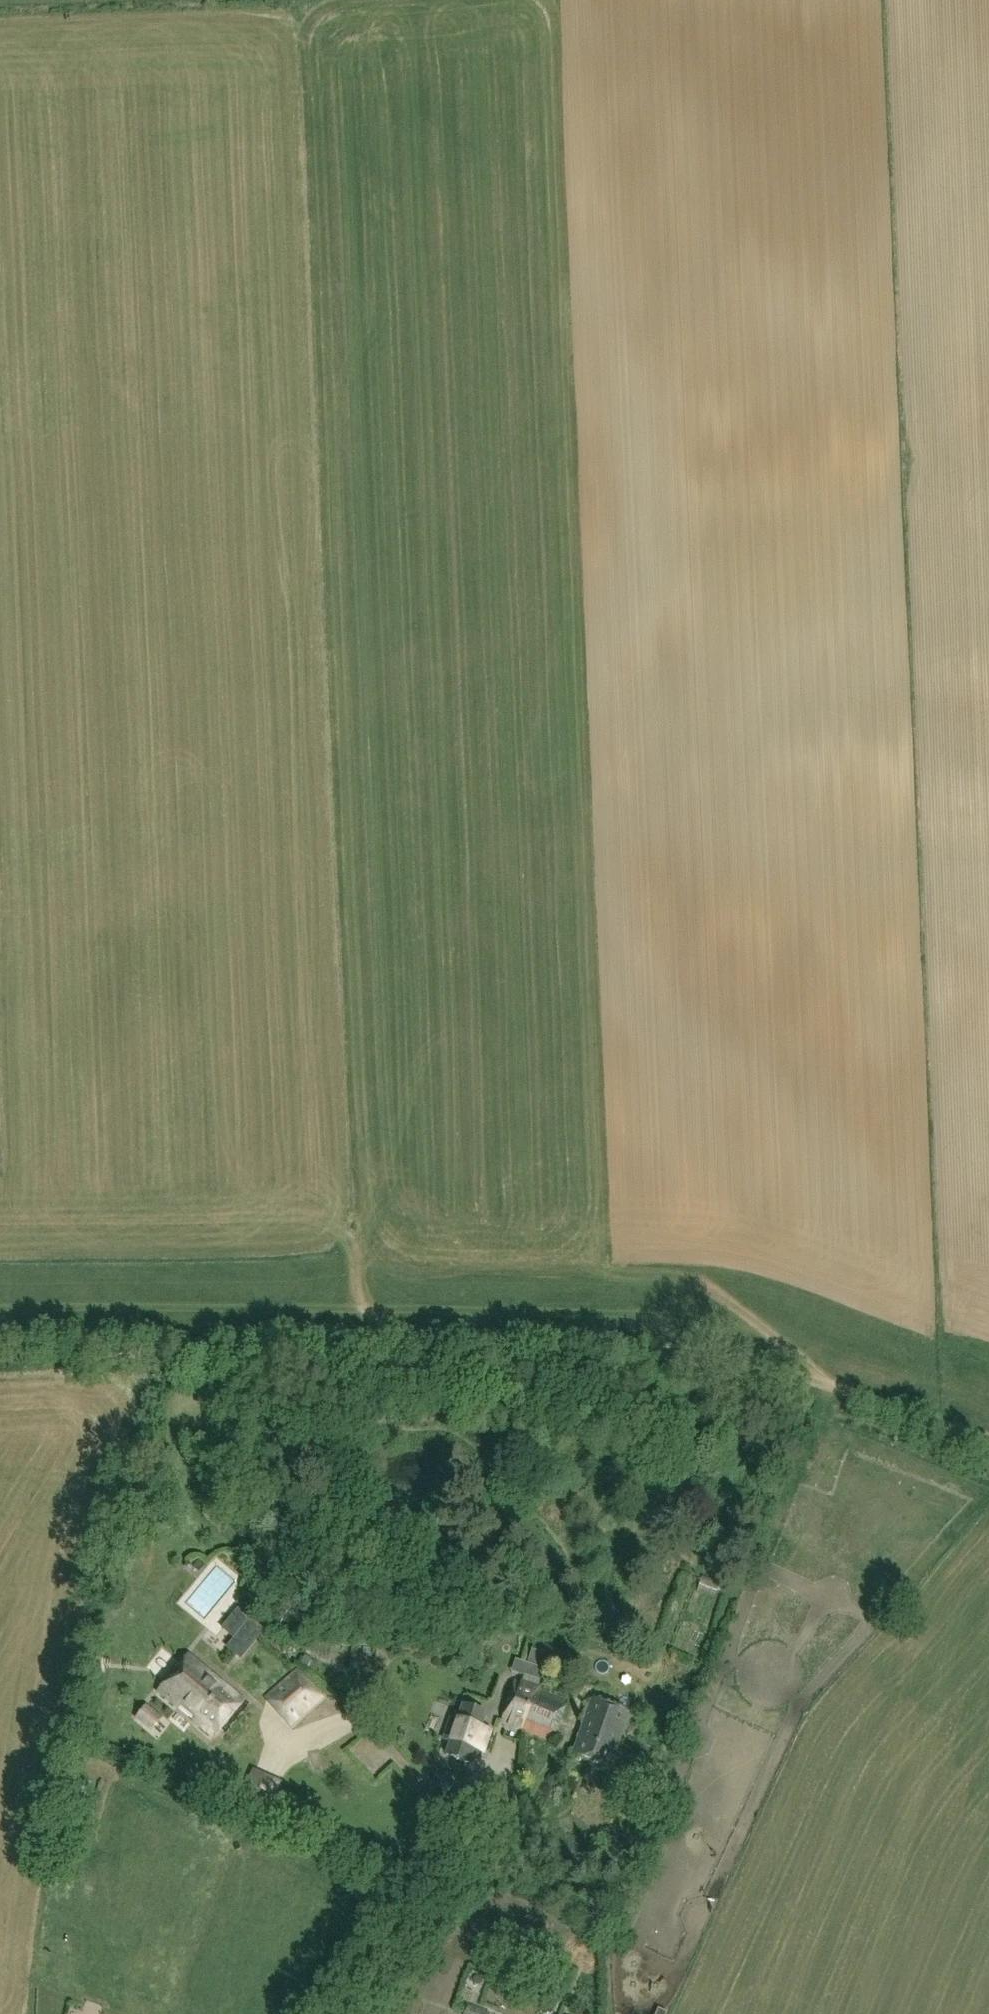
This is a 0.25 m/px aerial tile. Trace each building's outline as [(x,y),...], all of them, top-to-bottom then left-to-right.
[(535,1644),(530,1661),(566,1671),(571,1654),(535,1644)] [(243,1697),(187,1653),(157,1690),(213,1735),(243,1697)] [(291,1728),(325,1697),(297,1667),(264,1698),(291,1728)] [(534,1705),(540,1691),(515,1680),(499,1720),(519,1729),(530,1704),(534,1705)] [(566,1702),(540,1691),(534,1705),(530,1704),(519,1729),(549,1742),(566,1702)] [(590,1702),(571,1756),(610,1769),(629,1715),(590,1702)] [(451,1718),(443,1741),(449,1743),(445,1757),(470,1765),(475,1753),(486,1756),(493,1731),(483,1728),(487,1714),(461,1705),(456,1720),(451,1718)] [(136,1718),(152,1731),(161,1720),(145,1707),(136,1718)] [(449,1794),(456,1777),(443,1772),(436,1788),(449,1794)]
